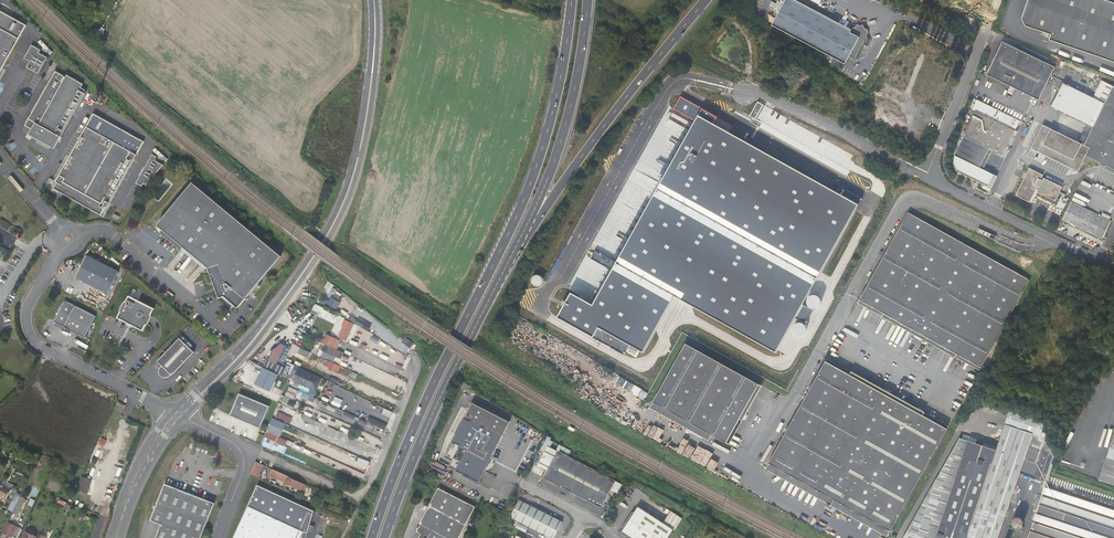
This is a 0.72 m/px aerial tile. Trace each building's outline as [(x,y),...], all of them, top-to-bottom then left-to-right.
[(773,27),(846,64),(850,56),(856,59),(865,41),(868,39),(867,36),(869,32),(868,30),(865,29),(864,25),(860,26),(857,24),(856,27),(853,27),(851,32),(790,0),(787,0),(773,27)] [(969,13),(982,18),(990,0),(982,0),(981,1),(979,0),(976,0),(969,13)] [(1101,0),(1027,0),(1021,18),(1024,26),(1049,35),(1047,40),(1113,64),(1113,4),(1101,0)] [(18,29),(0,19),(0,65),(18,29)] [(42,49),(27,41),(26,44),(41,52),(42,49)] [(1055,68),(1003,41),(986,73),(1010,85),(1008,89),(1013,91),(1015,88),(1038,100),(1055,68)] [(32,72),(33,73),(41,59),(33,55),(35,52),(25,47),(18,61),(24,63),(20,69),(27,73),(28,72),(30,72),(32,72)] [(805,86),(811,78),(802,72),(796,80),(805,86)] [(58,78),(49,73),(20,128),(26,131),(23,136),(50,150),(56,138),(55,138),(79,92),(75,89),(77,84),(59,75),(58,78)] [(1102,105),(1110,88),(1099,82),(1091,99),(1102,105)] [(1074,173),(1082,157),(1096,163),(1096,165),(1099,167),(1104,168),(1104,167),(1113,172),(1113,89),(1110,88),(1102,105),(1091,99),(1060,84),(1049,108),(1085,125),(1090,128),(1081,147),(1076,144),(1040,126),(1028,150),(1074,173)] [(734,127),(680,97),(673,109),(695,121),(615,265),(593,253),(589,261),(611,273),(592,307),(570,295),(557,319),(623,356),(628,346),(643,354),(675,296),(776,353),(837,244),(848,250),(854,238),(843,232),(861,199),(840,187),(836,193),(730,134),(734,127)] [(1010,128),(1014,119),(979,101),(962,135),(963,135),(953,154),(964,160),(958,172),(987,187),(993,175),(972,164),(973,162),(979,165),(987,149),(985,148),(986,147),(992,150),(1003,155),(1009,143),(1011,144),(1015,137),(1013,136),(1015,131),(1010,128)] [(763,105),(757,102),(749,116),(753,119),(752,120),(750,124),(750,125),(759,130),(762,124),(755,120),(755,119),(763,106),(763,105)] [(765,106),(763,106),(755,119),(757,120),(765,106)] [(127,135),(88,115),(52,183),(54,184),(51,189),(98,214),(102,209),(103,210),(139,142),(127,135)] [(750,124),(752,120),(744,116),(742,119),(750,124)] [(1020,122),(1014,119),(1010,128),(1015,131),(1020,122)] [(1085,125),(1076,144),(1081,147),(1090,128),(1085,125)] [(987,149),(979,165),(983,167),(992,150),(986,147),(985,148),(987,149)] [(153,161),(146,158),(133,183),(139,187),(141,184),(144,185),(160,165),(156,163),(158,160),(154,157),(153,161)] [(1061,187),(1043,178),(1042,181),(1040,180),(1043,175),(1028,168),(1015,196),(1029,203),(1037,187),(1039,188),(1036,192),(1054,201),(1061,187)] [(156,226),(180,245),(204,264),(205,264),(217,295),(221,293),(236,304),(277,252),(221,208),(188,181),(155,222),(155,223),(155,224),(155,225),(156,226)] [(1101,240),(1111,221),(1071,201),(1062,220),(1101,240)] [(857,300),(977,368),(1027,280),(907,211),(857,300)] [(204,264),(180,245),(178,248),(202,267),(204,264)] [(117,271),(85,255),(74,277),(106,293),(117,271)] [(318,301),(336,310),(340,302),(332,298),(334,294),(340,297),(343,291),(327,283),(318,301)] [(153,304),(128,292),(117,314),(142,327),(153,304)] [(95,315),(64,300),(54,321),(84,337),(95,315)] [(346,319),(337,337),(347,341),(355,323),(346,319)] [(403,334),(399,338),(410,348),(414,344),(403,334)] [(178,335),(158,358),(162,362),(160,366),(160,370),(166,375),(170,375),(173,371),(173,372),(193,349),(178,335)] [(276,340),(257,385),(272,391),(276,381),(276,382),(279,375),(282,375),(289,378),(293,369),(297,370),(291,384),(297,386),(300,386),(300,367),(288,361),(288,356),(293,356),(294,353),(300,353),(300,346),(293,343),(291,347),(276,340)] [(726,443),(759,384),(686,343),(653,402),(712,435),(726,443)] [(301,349),(300,360),(309,360),(310,349),(301,349)] [(350,361),(351,357),(340,353),(337,358),(348,363),(350,361)] [(364,362),(379,369),(380,364),(366,358),(364,362)] [(945,426),(921,412),(916,410),(827,359),(769,461),(887,527),(945,426)] [(327,360),(325,365),(339,371),(341,365),(327,360)] [(303,368),(297,382),(317,391),(323,377),(303,368)] [(281,395),(289,379),(282,375),(276,387),(274,386),(272,391),(281,395)] [(645,399),(649,392),(620,376),(616,383),(645,399)] [(762,386),(759,384),(726,443),(729,444),(762,386)] [(294,409),(301,391),(288,386),(283,402),(287,403),(286,406),(294,409)] [(269,406),(239,394),(230,416),(261,428),(269,406)] [(916,410),(921,412),(928,398),(924,396),(916,410)] [(712,435),(653,402),(650,408),(709,441),(712,435)] [(475,482),(482,466),(485,462),(504,421),(474,406),(448,459),(455,463),(452,470),(475,482)] [(277,411),(276,417),(291,422),(293,417),(277,411)] [(369,416),(367,422),(386,430),(388,425),(369,416)] [(955,479),(935,537),(997,537),(1032,434),(1004,424),(995,451),(967,441),(964,456),(955,479)] [(325,434),(336,437),(338,429),(327,426),(325,434)] [(277,438),(279,434),(270,429),(268,434),(277,438)] [(1107,452),(1098,478),(1113,483),(1113,432),(1107,452)] [(111,439),(101,434),(99,439),(109,444),(111,439)] [(681,453),(687,443),(679,439),(677,442),(664,435),(660,442),(681,453)] [(8,446),(11,441),(5,438),(2,443),(8,446)] [(955,479),(964,456),(967,441),(958,439),(938,474),(902,537),(935,537),(955,479)] [(1107,494),(1050,473),(1056,454),(1058,448),(1045,444),(1035,473),(1048,477),(1028,537),(1113,537),(1113,496),(1107,494)] [(599,510),(609,493),(613,484),(546,446),(534,467),(543,472),(540,477),(599,510)] [(251,472),(256,474),(259,465),(262,466),(263,463),(256,459),(251,472)] [(288,476),(288,475),(272,467),(269,473),(288,482),(293,485),(303,489),(306,484),(288,476)] [(91,478),(82,475),(78,488),(87,491),(91,478)] [(160,525),(195,537),(199,537),(214,501),(166,481),(152,517),(162,521),(160,525)] [(5,494),(9,486),(1,482),(0,484),(0,495),(1,493),(5,494)] [(613,484),(609,493),(615,496),(619,487),(613,484)] [(257,485),(248,506),(304,532),(307,533),(312,511),(257,485)] [(476,509),(438,493),(420,528),(421,529),(420,532),(419,532),(418,533),(418,534),(418,535),(421,537),(420,537),(461,537),(476,509)] [(518,498),(509,517),(551,537),(554,537),(563,521),(518,498)] [(59,500),(59,503),(65,505),(64,508),(70,510),(72,504),(59,500)] [(304,532),(248,506),(233,537),(234,537),(301,537),(304,532)] [(644,508),(642,512),(641,513),(639,512),(627,528),(628,529),(630,529),(631,532),(629,533),(628,535),(631,537),(674,537),(679,532),(645,507),(644,508)] [(1023,517),(1013,518),(1014,527),(1023,527),(1023,517)] [(22,526),(10,520),(4,532),(8,534),(9,531),(13,534),(14,532),(19,534),(22,526)] [(160,525),(155,537),(195,537),(160,525)]
